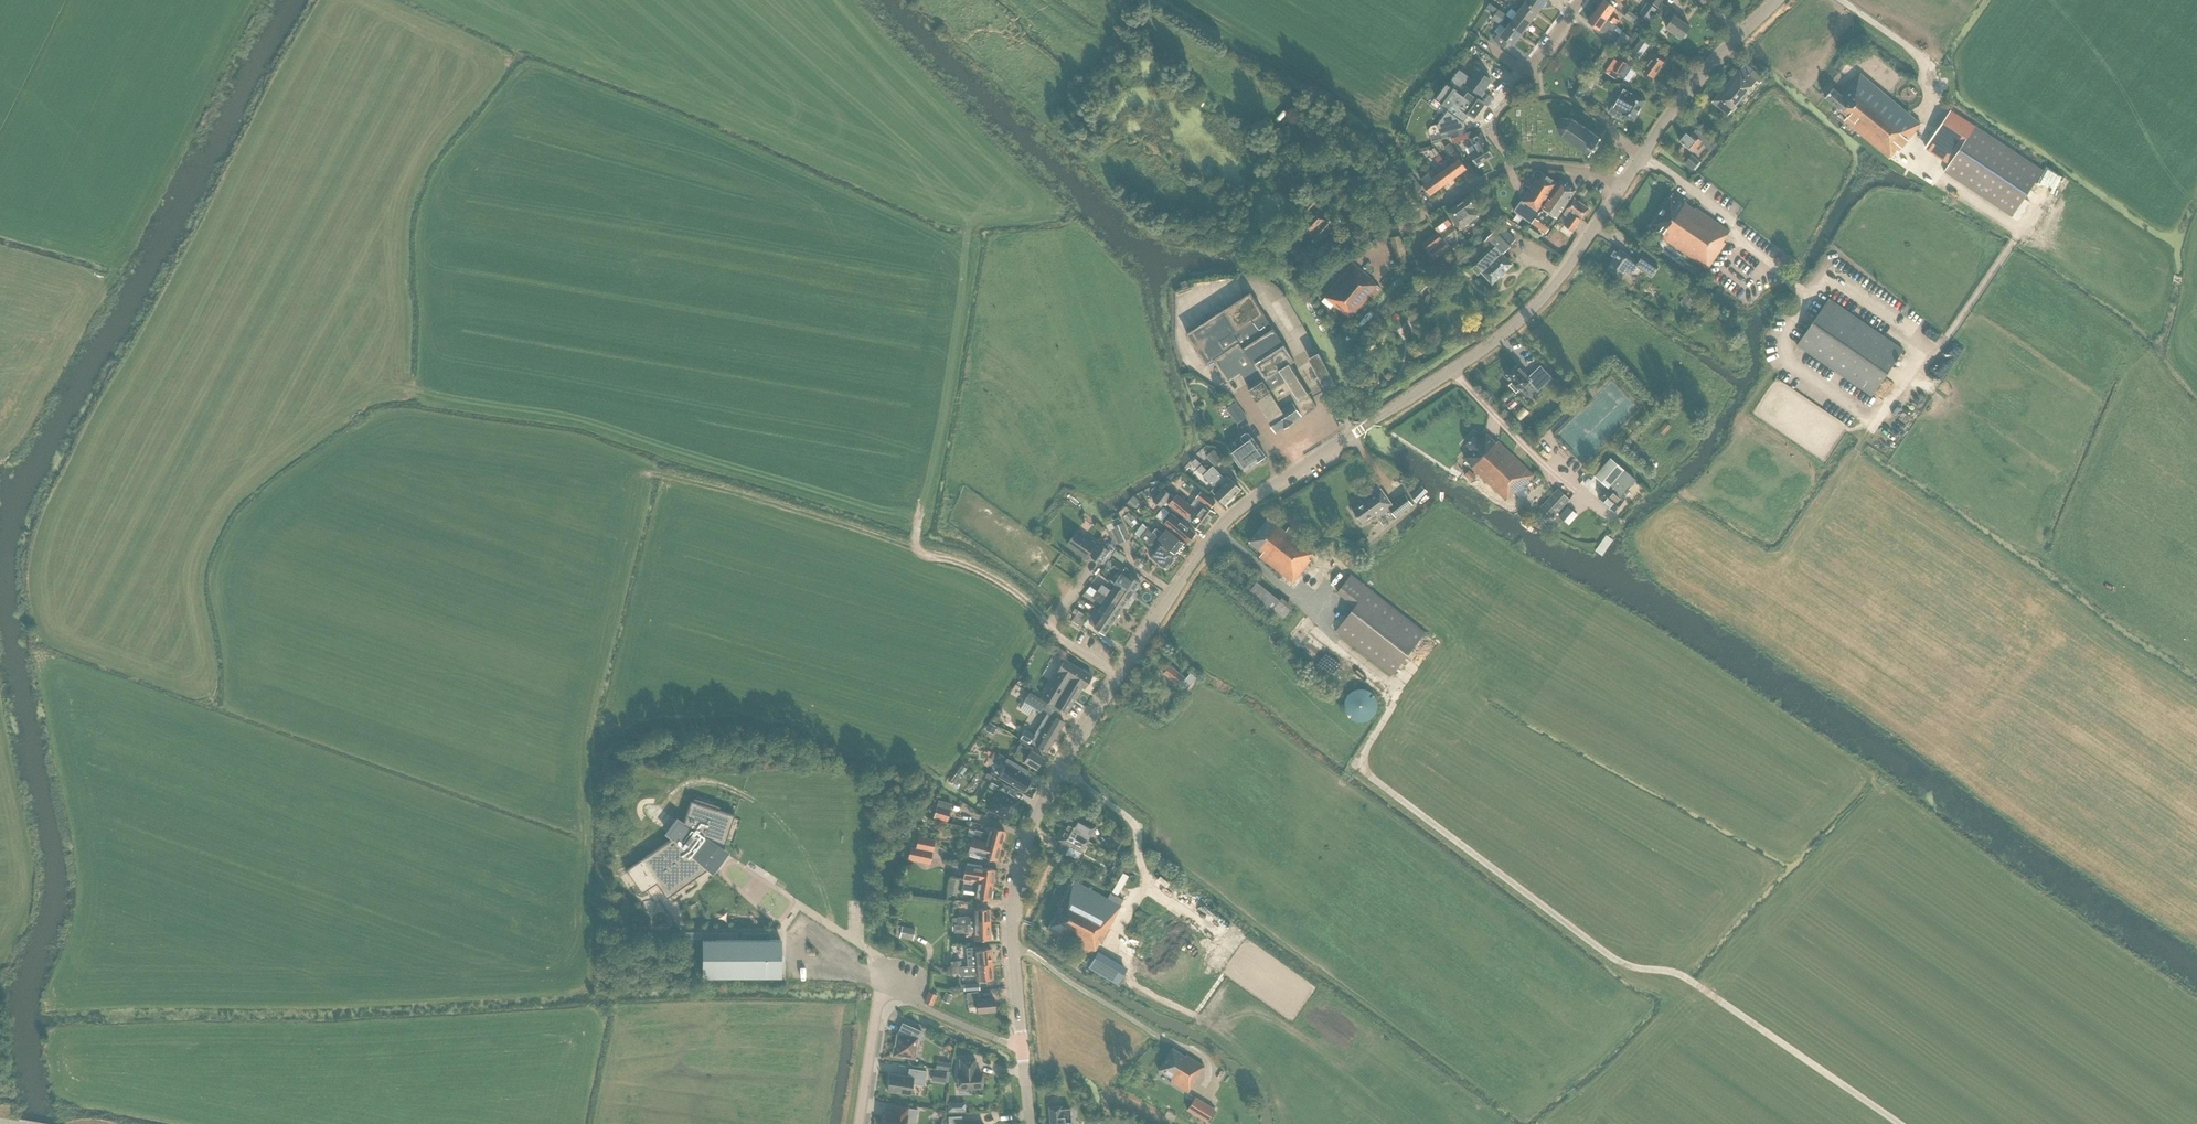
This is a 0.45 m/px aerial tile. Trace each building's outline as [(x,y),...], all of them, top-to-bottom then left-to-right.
[(1539,11),(1523,0),(1514,0),(1522,6),(1517,12),(1531,22),(1539,11)] [(1539,11),(1547,0),(1523,0),(1539,11)] [(1616,25),(1619,21),(1613,17),(1612,19),(1608,16),(1615,8),(1605,0),(1604,0),(1596,10),(1616,25)] [(1690,27),(1675,16),(1677,13),(1663,3),(1656,12),(1665,18),(1666,16),(1671,20),(1666,28),(1681,39),(1690,27)] [(1649,4),(1641,14),(1643,16),(1648,20),(1656,10),(1657,9),(1649,4)] [(1495,14),(1503,20),(1507,16),(1498,10),(1495,14)] [(1612,29),(1616,25),(1596,10),(1588,21),(1599,29),(1605,21),(1609,23),(1607,26),(1612,29)] [(1634,23),(1638,17),(1629,10),(1625,16),(1634,23)] [(1522,34),(1531,22),(1517,12),(1509,24),(1522,34)] [(1509,24),(1503,20),(1495,14),(1492,18),(1506,28),(1500,35),(1508,42),(1514,45),(1522,34),(1509,24)] [(1630,37),(1623,32),(1613,45),(1620,51),(1630,37)] [(1498,34),(1494,40),(1504,48),(1508,42),(1500,35),(1498,34)] [(1647,56),(1643,53),(1639,51),(1634,58),(1642,64),(1639,68),(1653,78),(1664,62),(1650,52),(1647,56)] [(1626,63),(1620,59),(1618,62),(1612,71),(1619,75),(1626,63)] [(1749,74),(1741,67),(1712,102),(1727,116),(1756,81),(1759,83),(1763,78),(1753,70),(1749,74)] [(1469,81),(1465,78),(1467,76),(1459,70),(1447,85),(1445,84),(1435,98),(1449,108),(1437,125),(1440,134),(1465,128),(1463,122),(1469,114),(1474,118),(1485,104),(1487,106),(1493,98),(1484,91),(1491,81),(1477,70),(1469,81)] [(1921,124),(1861,74),(1842,96),(1833,88),(1825,98),(1847,117),(1844,120),(1850,126),(1889,159),(1896,150),(1898,152),(1921,124)] [(1584,89),(1580,96),(1586,100),(1590,92),(1584,89)] [(1634,121),(1645,100),(1623,89),(1613,108),(1622,113),(1621,115),(1634,121)] [(1975,126),(1951,111),(1938,129),(1962,145),(1944,172),(2011,216),(2042,170),(1975,126)] [(1415,126),(1419,120),(1414,117),(1410,122),(1415,126)] [(1594,150),(1598,144),(1597,144),(1601,138),(1572,119),(1563,117),(1556,126),(1561,136),(1589,155),(1593,150),(1594,150)] [(1477,166),(1493,156),(1477,129),(1468,133),(1471,138),(1470,138),(1476,149),(1469,153),(1477,166)] [(1698,138),(1691,132),(1689,135),(1686,132),(1679,141),(1693,152),(1696,148),(1698,150),(1703,145),(1707,148),(1711,143),(1701,135),(1698,138)] [(1454,149),(1450,142),(1444,146),(1449,153),(1454,149)] [(1438,153),(1434,148),(1431,150),(1429,151),(1433,157),(1435,156),(1438,153)] [(1447,167),(1454,177),(1466,168),(1459,158),(1461,157),(1456,152),(1452,155),(1456,161),(1448,166),(1447,167)] [(1700,162),(1692,154),(1685,162),(1693,169),(1694,169),(1700,162)] [(1447,167),(1448,166),(1440,155),(1436,158),(1445,169),(1436,175),(1435,176),(1442,186),(1454,177),(1447,167)] [(1435,176),(1436,175),(1428,163),(1424,166),(1432,178),(1422,185),(1430,195),(1442,186),(1435,176)] [(1542,172),(1539,171),(1536,171),(1534,174),(1534,177),(1537,179),(1535,181),(1534,181),(1514,211),(1531,222),(1558,183),(1542,172)] [(1415,191),(1421,187),(1410,172),(1404,176),(1415,191)] [(1557,218),(1576,190),(1561,180),(1532,223),(1546,233),(1550,228),(1548,228),(1556,217),(1557,218)] [(1694,210),(1685,203),(1687,200),(1674,191),(1650,226),(1663,234),(1661,237),(1707,269),(1725,243),(1723,241),(1730,231),(1695,208),(1694,210)] [(1319,209),(1317,207),(1325,199),(1318,193),(1303,208),(1312,216),(1301,227),(1318,244),(1337,225),(1320,208),(1319,209)] [(1458,226),(1472,215),(1469,211),(1479,203),(1472,193),(1447,212),(1454,221),(1458,226)] [(1486,210),(1494,209),(1492,197),(1484,198),(1486,210)] [(1573,232),(1589,209),(1574,198),(1566,209),(1567,209),(1563,214),(1569,218),(1564,225),(1573,232)] [(1443,238),(1455,230),(1451,224),(1444,214),(1432,223),(1439,232),(1443,238)] [(1494,220),(1487,226),(1493,232),(1500,226),(1494,220)] [(1505,272),(1504,272),(1513,264),(1507,257),(1508,256),(1504,251),(1509,246),(1515,240),(1501,225),(1500,226),(1493,232),(1488,238),(1484,241),(1492,249),(1472,268),(1478,275),(1481,272),(1492,284),(1500,276),(1501,276),(1505,272)] [(1433,260),(1449,248),(1437,232),(1422,244),(1433,260)] [(1397,264),(1407,262),(1401,235),(1390,238),(1397,264)] [(1408,255),(1417,253),(1413,236),(1404,238),(1408,255)] [(1460,246),(1457,242),(1451,246),(1454,250),(1460,246)] [(1639,263),(1633,259),(1619,249),(1605,269),(1619,279),(1625,271),(1631,275),(1637,266),(1648,273),(1654,264),(1643,257),(1639,263)] [(1373,297),(1380,288),(1372,280),(1373,279),(1353,263),(1322,300),(1322,303),(1328,308),(1331,308),(1334,304),(1350,319),(1370,295),(1373,297)] [(1294,361),(1250,293),(1187,334),(1206,364),(1213,359),(1228,382),(1240,374),(1277,431),(1284,426),(1285,427),(1293,421),(1293,420),(1316,405),(1290,364),(1294,361)] [(1871,396),(1903,349),(1829,299),(1797,346),(1871,396)] [(1326,389),(1335,384),(1318,354),(1309,359),(1326,389)] [(1528,377),(1517,365),(1506,375),(1512,382),(1509,385),(1516,393),(1528,381),(1534,388),(1541,382),(1533,373),(1528,377)] [(1513,399),(1506,405),(1510,410),(1517,404),(1513,399)] [(1237,423),(1247,417),(1236,402),(1227,409),(1237,423)] [(1339,425),(1343,422),(1338,414),(1334,417),(1339,425)] [(1537,430),(1533,425),(1532,425),(1528,429),(1532,434),(1537,430)] [(1496,442),(1487,433),(1479,441),(1474,436),(1466,444),(1471,450),(1464,457),(1473,466),(1471,468),(1505,500),(1514,492),(1515,494),(1534,475),(1497,441),(1496,442)] [(1252,438),(1249,434),(1242,439),(1245,443),(1231,453),(1243,471),(1257,462),(1258,462),(1261,462),(1264,460),(1265,457),(1266,456),(1252,438)] [(1214,466),(1222,459),(1214,449),(1206,456),(1214,466)] [(1614,512),(1625,498),(1622,496),(1636,480),(1610,458),(1595,476),(1609,488),(1599,499),(1614,512)] [(1233,496),(1208,470),(1202,464),(1198,469),(1203,475),(1212,485),(1212,484),(1214,487),(1211,490),(1225,504),(1233,496)] [(1208,470),(1233,496),(1240,489),(1227,475),(1223,478),(1221,476),(1222,475),(1213,466),(1208,470)] [(1393,506),(1380,487),(1364,499),(1366,501),(1353,510),(1363,524),(1375,515),(1377,517),(1389,508),(1396,517),(1411,507),(1404,498),(1393,506)] [(1195,509),(1177,494),(1174,497),(1163,488),(1153,501),(1162,508),(1166,502),(1187,518),(1195,509)] [(1415,503),(1426,492),(1421,488),(1410,498),(1415,503)] [(1553,517),(1569,499),(1558,489),(1541,507),(1553,517)] [(1195,509),(1187,518),(1192,522),(1191,523),(1201,531),(1215,513),(1210,509),(1215,502),(1201,492),(1197,498),(1201,501),(1195,509)] [(1578,515),(1567,506),(1559,516),(1569,525),(1578,515)] [(1187,543),(1195,533),(1164,507),(1156,516),(1162,521),(1161,522),(1187,543)] [(1130,508),(1123,514),(1132,525),(1139,519),(1130,508)] [(1285,532),(1268,518),(1249,542),(1263,553),(1260,557),(1293,583),(1310,560),(1309,559),(1316,549),(1288,528),(1285,532)] [(1116,545),(1119,543),(1129,539),(1121,519),(1107,525),(1113,539),(1111,544),(1110,543),(1107,548),(1101,544),(1099,547),(1095,544),(1096,544),(1077,531),(1068,545),(1086,558),(1089,554),(1093,556),(1092,557),(1101,563),(1104,566),(1117,548),(1116,545)] [(1153,533),(1147,529),(1148,528),(1143,523),(1135,533),(1141,537),(1140,538),(1148,544),(1151,541),(1158,546),(1151,556),(1167,569),(1177,555),(1163,544),(1153,533)] [(1163,544),(1177,555),(1186,544),(1167,529),(1163,534),(1156,529),(1153,533),(1163,544)] [(1121,575),(1126,566),(1118,561),(1112,569),(1121,575)] [(1116,585),(1131,596),(1140,583),(1129,576),(1124,573),(1116,585)] [(1391,675),(1425,632),(1351,575),(1337,593),(1355,607),(1336,631),(1391,675)] [(1282,620),(1291,609),(1257,582),(1248,593),(1282,620)] [(1123,608),(1131,596),(1116,585),(1112,591),(1102,585),(1098,591),(1123,608)] [(1114,621),(1123,608),(1098,591),(1093,598),(1102,605),(1098,610),(1114,621)] [(1082,627),(1089,617),(1076,608),(1073,613),(1076,615),(1072,620),(1082,627)] [(1105,634),(1114,621),(1098,610),(1090,623),(1105,634)] [(1066,712),(1089,675),(1065,660),(1042,698),(1066,712)] [(1184,677),(1170,665),(1164,673),(1180,686),(1182,684),(1187,688),(1192,683),(1190,681),(1194,676),(1189,672),(1184,677)] [(1361,722),(1363,722),(1366,721),(1369,720),(1371,719),(1373,717),(1375,715),(1377,713),(1377,710),(1378,707),(1378,704),(1377,702),(1377,699),(1375,696),(1374,694),(1371,692),(1369,691),(1367,690),(1364,689),(1361,689),(1358,689),(1356,690),(1353,691),(1351,693),(1349,695),(1347,697),(1346,700),(1345,702),(1345,705),(1345,708),(1346,711),(1347,713),(1348,716),(1350,718),(1353,719),(1355,721),(1358,722),(1361,722)] [(1040,712),(1046,703),(1029,693),(1023,702),(1040,712)] [(1039,727),(1056,737),(1064,722),(1047,713),(1039,727)] [(989,722),(985,730),(993,734),(997,727),(989,722)] [(1047,752),(1056,737),(1039,727),(1034,735),(1025,730),(1020,739),(1029,744),(1030,743),(1036,746),(1047,752)] [(1422,741),(1424,736),(1409,730),(1407,734),(1422,741)] [(1036,770),(1043,758),(1031,751),(1033,748),(1027,745),(1028,744),(1022,740),(1016,750),(1027,756),(1024,762),(1036,770)] [(998,755),(990,749),(986,755),(994,760),(998,755)] [(1023,791),(1030,780),(1025,777),(1028,771),(1014,762),(1010,769),(1014,771),(1007,782),(1023,791)] [(998,791),(989,809),(1000,814),(999,816),(1005,819),(1006,817),(1009,819),(1010,817),(1011,817),(1014,811),(1013,811),(1017,801),(998,791)] [(952,803),(938,800),(936,806),(950,810),(952,803)] [(736,816),(692,801),(684,824),(678,820),(668,834),(673,839),(641,861),(668,899),(711,868),(707,865),(719,849),(724,852),(736,816)] [(950,810),(936,806),(933,818),(947,822),(950,810)] [(1065,828),(1080,838),(1080,837),(1087,841),(1095,827),(1076,816),(1073,821),(1070,819),(1065,828)] [(973,838),(1001,845),(1005,831),(990,827),(988,835),(975,832),(973,838)] [(1081,852),(1087,841),(1080,837),(1080,838),(1065,828),(1058,840),(1069,846),(1070,846),(1081,852)] [(911,847),(932,852),(935,840),(914,835),(913,837),(912,841),(911,841),(910,846),(911,846),(911,847)] [(1121,855),(1129,841),(1118,835),(1110,848),(1121,855)] [(996,861),(1001,845),(973,838),(969,853),(970,854),(969,856),(983,860),(984,857),(996,861)] [(929,864),(932,852),(911,847),(908,860),(911,860),(929,864)] [(1124,862),(1115,856),(1114,858),(1113,858),(1111,862),(1120,868),(1124,862)] [(964,880),(992,885),(994,870),(982,868),(982,864),(967,862),(967,864),(965,878),(952,876),(951,878),(964,880)] [(1125,865),(1122,869),(1123,872),(1125,873),(1127,872),(1130,868),(1129,866),(1127,864),(1125,865)] [(1107,887),(1111,882),(1101,875),(1097,880),(1107,887)] [(959,880),(951,879),(948,894),(956,895),(959,880)] [(992,885),(964,880),(962,888),(970,889),(970,888),(976,889),(975,898),(990,900),(992,885)] [(1113,895),(1110,900),(1073,881),(1048,927),(1062,934),(1061,937),(1093,954),(1098,944),(1100,945),(1121,907),(1120,906),(1123,900),(1113,895)] [(954,925),(990,924),(989,909),(974,909),(974,918),(968,918),(968,917),(954,917),(954,925)] [(990,924),(954,925),(954,933),(968,932),(968,931),(974,931),(975,940),(990,940),(990,924)] [(913,940),(915,929),(898,925),(895,936),(913,940)] [(770,940),(770,933),(742,933),(742,940),(703,940),(703,977),(781,977),(781,940),(770,940)] [(968,966),(991,964),(990,949),(975,950),(975,948),(966,948),(968,966)] [(1117,985),(1126,969),(1097,953),(1088,969),(1117,985)] [(968,966),(961,966),(951,967),(952,973),(962,972),(962,975),(977,974),(977,981),(992,980),(991,964),(968,966)] [(932,1005),(937,995),(929,992),(925,1002),(932,1005)] [(945,992),(942,1001),(948,1003),(952,995),(945,992)] [(978,999),(977,992),(967,992),(968,1007),(977,1006),(978,1013),(995,1011),(994,998),(978,999)] [(921,1039),(922,1031),(903,1023),(898,1034),(897,1034),(895,1047),(894,1047),(893,1056),(902,1057),(902,1056),(910,1057),(915,1053),(918,1039),(921,1039)] [(1186,1057),(1172,1048),(1158,1071),(1172,1079),(1170,1082),(1188,1093),(1193,1084),(1195,1086),(1202,1075),(1198,1073),(1203,1065),(1190,1058),(1192,1055),(1188,1053),(1186,1057)] [(976,1072),(975,1058),(960,1059),(960,1073),(958,1073),(959,1090),(982,1089),(981,1072),(976,1072)] [(949,1063),(940,1062),(939,1069),(948,1070),(949,1063)] [(924,1085),(926,1071),(909,1068),(908,1076),(890,1074),(887,1091),(911,1095),(912,1084),(924,1085)] [(933,1070),(931,1081),(945,1083),(945,1082),(949,1083),(950,1072),(946,1071),(946,1072),(933,1070)] [(1207,1122),(1215,1109),(1196,1097),(1188,1110),(1207,1122)] [(966,1112),(965,1102),(947,1103),(947,1112),(966,1112)] [(918,1109),(908,1108),(909,1107),(894,1105),(893,1113),(884,1111),(882,1123),(906,1123),(915,1123),(918,1109)] [(1065,1106),(1048,1107),(1050,1123),(1067,1123),(1065,1106)]
